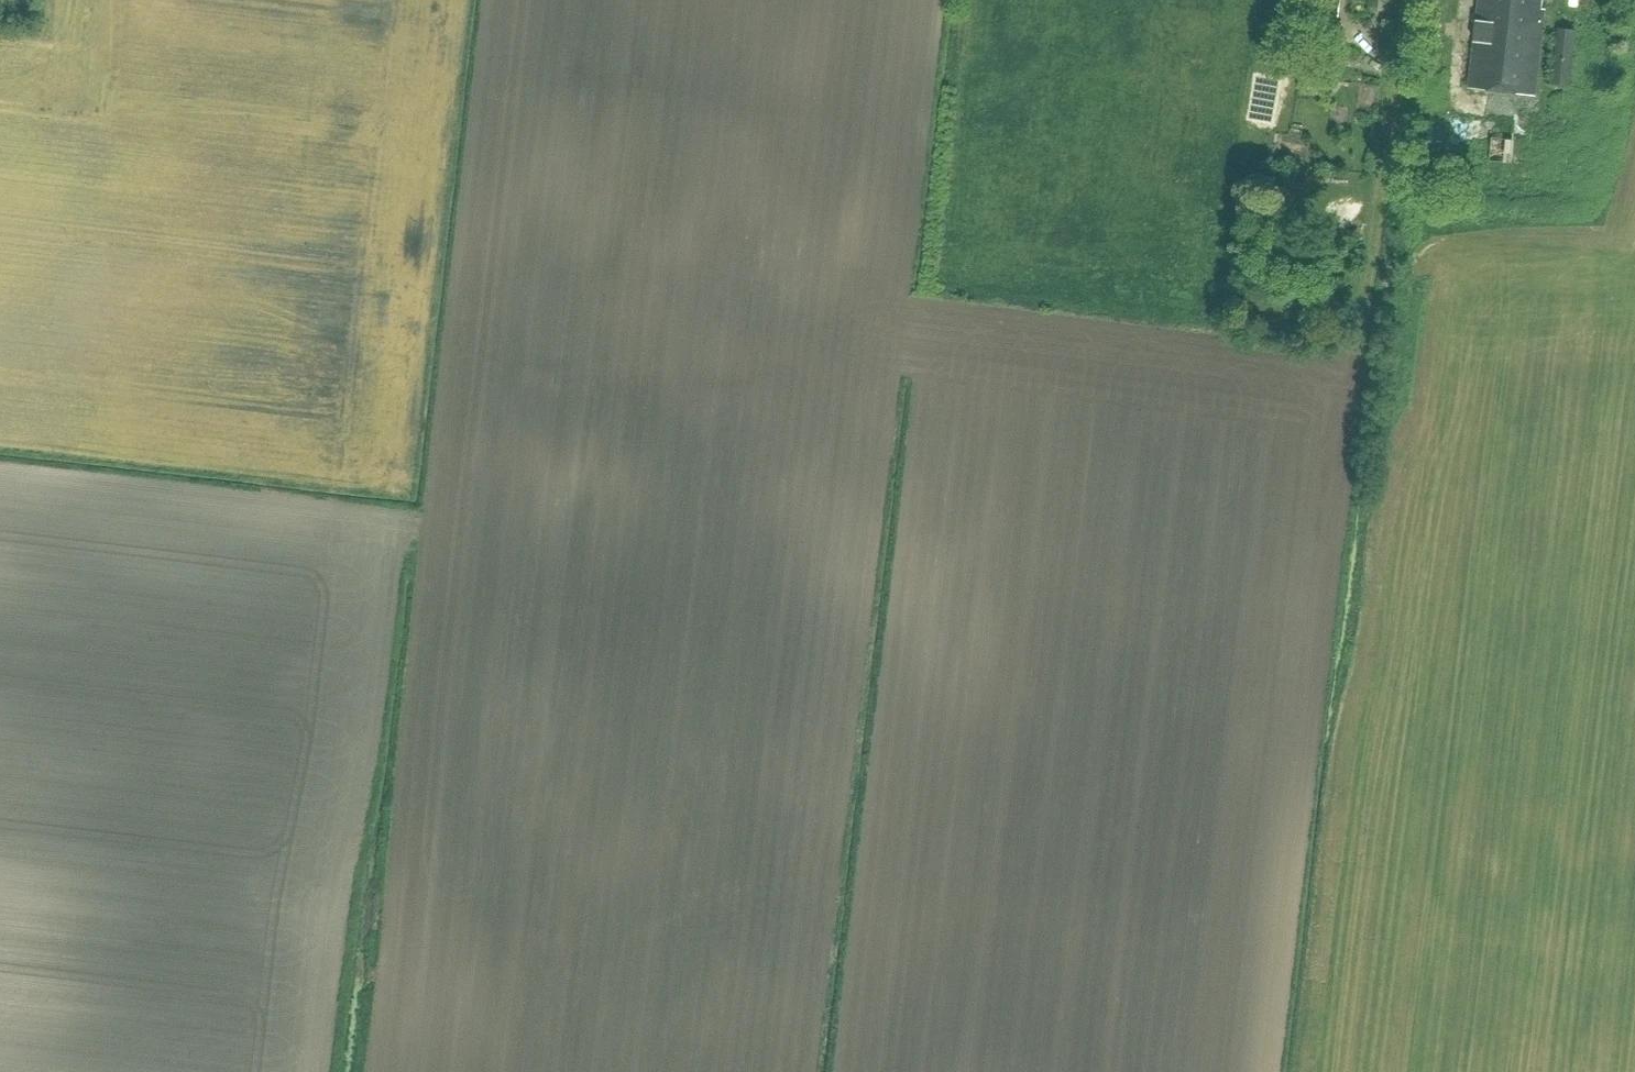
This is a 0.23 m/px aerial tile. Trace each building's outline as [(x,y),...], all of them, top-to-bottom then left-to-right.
[(1468,90),(1535,97),(1545,11),(1541,10),(1542,0),(1479,0),(1468,90)] [(1576,31),(1556,29),(1551,84),(1570,86),(1576,31)]
